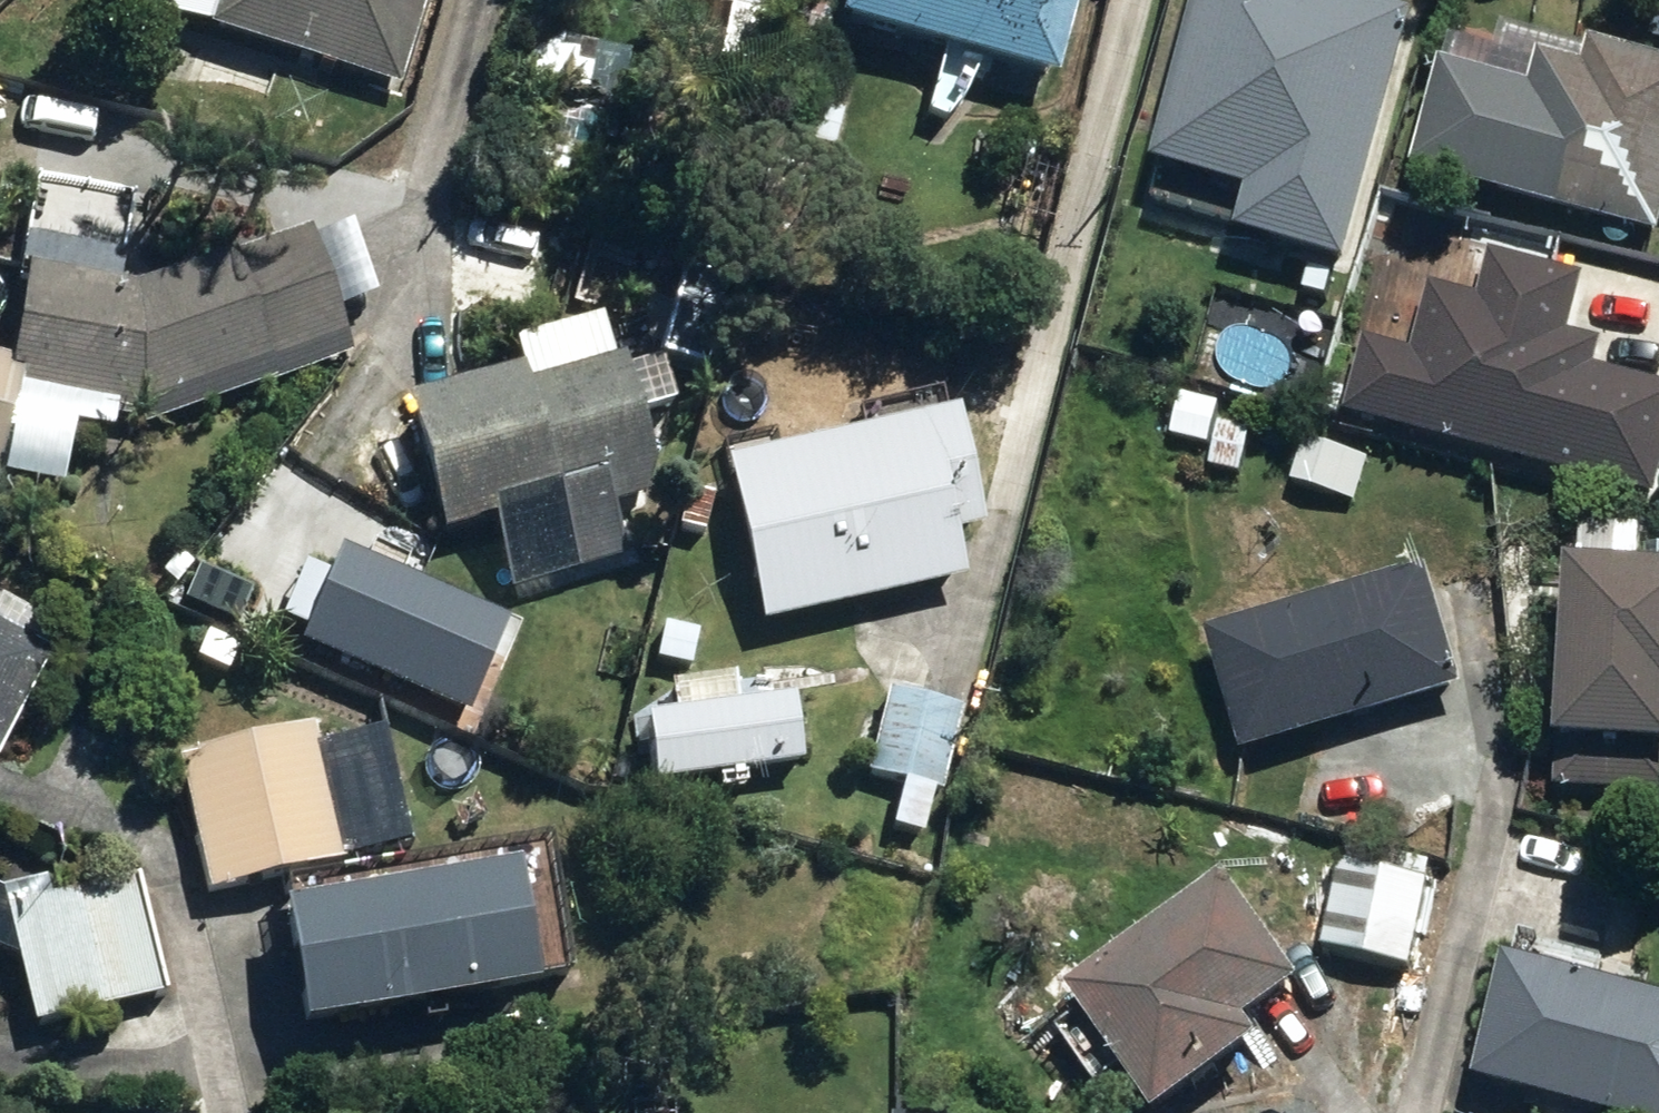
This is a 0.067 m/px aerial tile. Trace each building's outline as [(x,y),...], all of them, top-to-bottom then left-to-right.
[(398,85),(425,0),(220,0),(212,25),(398,85)] [(843,25),(1060,81),(1081,0),(849,0),(843,25)] [(1321,145),(1384,164),(1425,43),(1291,0),(1229,0),(1200,87),(1188,83),(1167,146),(1306,192),(1321,145)] [(1658,236),(1658,58),(1600,43),(1593,66),(1551,55),(1530,130),(1516,125),(1497,192),(1658,236)] [(788,139),(834,150),(843,112),(796,101),(788,139)] [(540,103),(534,143),(596,152),(600,111),(540,103)] [(20,393),(143,411),(349,339),(310,230),(136,289),(25,273),(10,368),(0,365),(0,470),(20,393)] [(1355,414),(1658,498),(1658,387),(1570,362),(1592,280),(1495,253),(1482,297),(1439,287),(1420,354),(1374,342),(1355,414)] [(557,501),(579,572),(627,556),(612,507),(649,494),(654,461),(621,360),(524,391),(518,370),(402,407),(444,537),(557,501)] [(637,388),(653,435),(689,422),(673,376),(637,388)] [(1174,435),(1213,444),(1223,402),(1184,394),(1174,435)] [(728,467),(766,629),(969,582),(958,537),(988,529),(959,412),(728,467)] [(1212,469),(1245,476),(1254,432),(1221,425),(1212,469)] [(679,529),(706,535),(714,497),(688,490),(679,529)] [(306,635),(469,707),(512,613),(349,540),(306,635)] [(1584,570),(1574,740),(1565,739),(1562,790),(1658,796),(1658,575),(1584,570)] [(1219,636),(1255,756),(1472,693),(1437,572),(1219,636)] [(657,662),(690,669),(696,633),(663,628),(657,662)] [(47,657),(0,632),(0,749),(47,657)] [(870,774),(943,792),(962,710),(888,694),(870,774)] [(643,721),(652,786),(801,765),(793,701),(643,721)] [(177,761),(209,895),(341,864),(311,729),(177,761)] [(1330,949),(1417,968),(1435,883),(1348,863),(1330,949)] [(303,1032),(540,993),(523,874),(284,914),(303,1032)] [(3,910),(33,1029),(166,996),(136,877),(3,910)] [(1164,1112),(1176,1112),(1272,1047),(1259,1028),(1313,991),(1239,886),(1081,997),(1164,1112)] [(1597,1112),(1658,1112),(1658,1001),(1519,965),(1489,1085),(1597,1112)]
